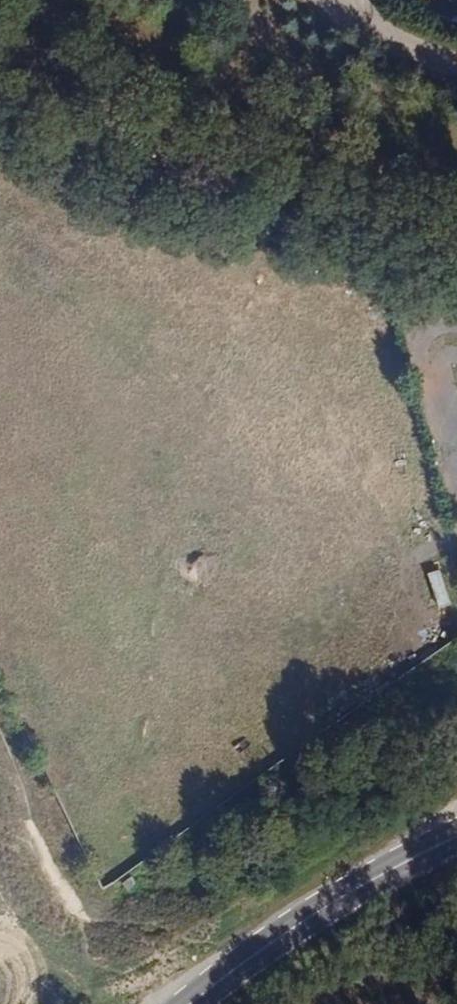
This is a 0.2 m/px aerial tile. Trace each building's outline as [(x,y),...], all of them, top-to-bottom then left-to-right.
[(436,608),(449,605),(441,569),(428,572),(436,608)]
